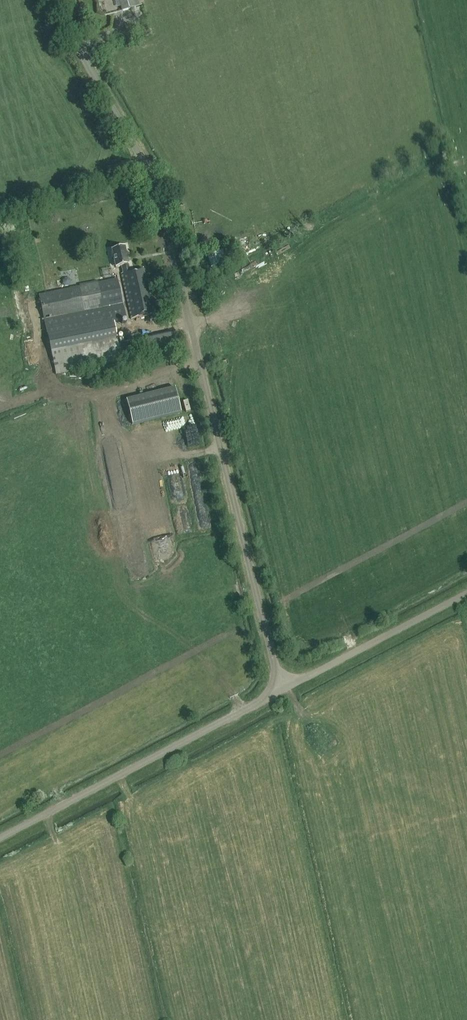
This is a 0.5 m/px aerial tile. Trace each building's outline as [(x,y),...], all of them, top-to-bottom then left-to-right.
[(122,11),(142,6),(140,0),(119,0),(122,11)] [(160,302),(154,303),(151,288),(147,288),(143,269),(130,272),(124,247),(112,250),(116,268),(121,267),(123,273),(121,274),(131,319),(162,313),(160,302)] [(212,266),(228,261),(224,249),(208,253),(212,266)] [(123,304),(118,279),(97,283),(97,280),(79,284),(80,287),(39,295),(44,320),(102,308),(123,304)] [(122,321),(126,320),(124,313),(122,304),(44,320),(46,329),(56,375),(150,356),(149,351),(175,345),(172,335),(119,346),(114,325),(114,323),(122,321)] [(175,388),(126,400),(132,425),(181,413),(175,388)]
